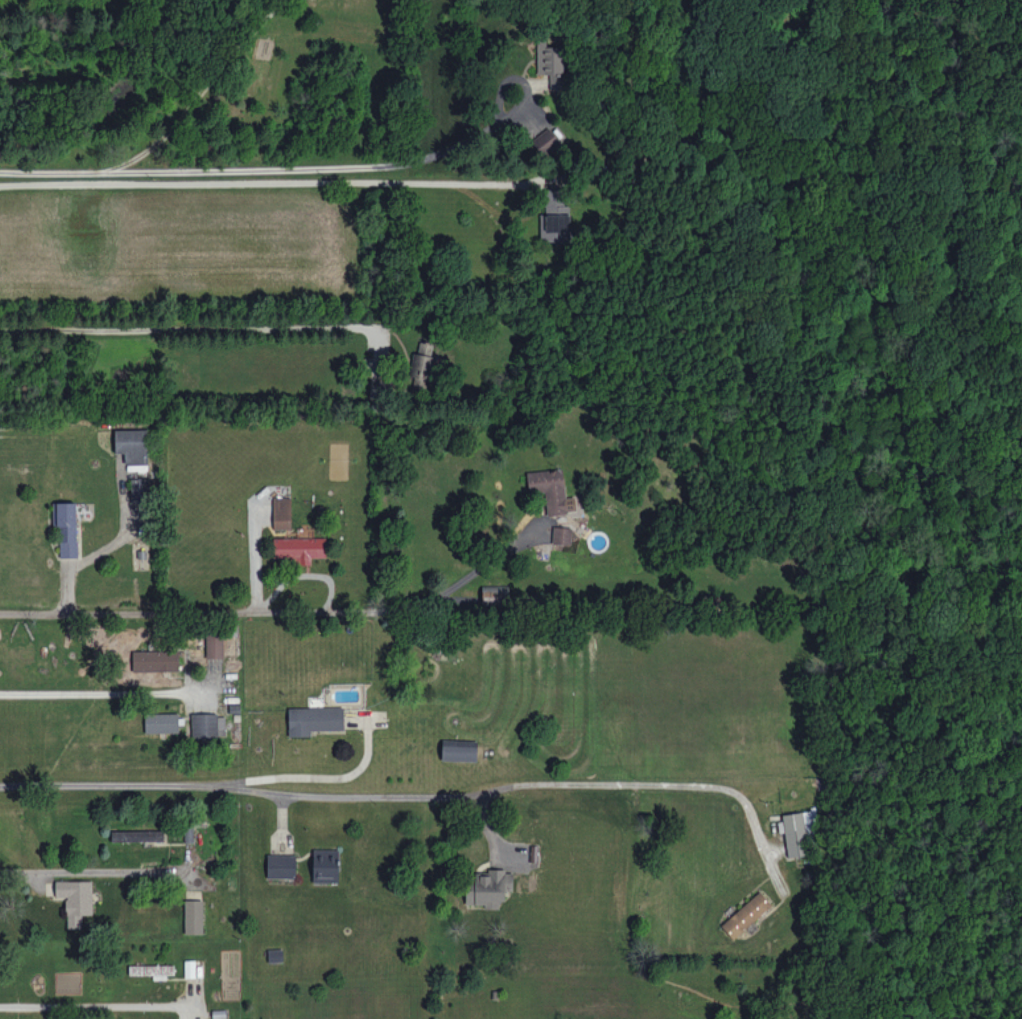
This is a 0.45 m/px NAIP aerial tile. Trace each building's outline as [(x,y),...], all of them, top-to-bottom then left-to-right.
[(537,40),(538,74),(563,73),(563,47),(546,47),(546,40),(537,40)] [(563,90),(564,77),(550,77),(550,90),(563,90)] [(544,156),(561,142),(548,127),(531,141),(544,156)] [(540,241),(569,241),(569,189),(544,189),(544,214),(540,214),(540,241)] [(435,344),(418,340),(410,376),(427,380),(435,344)] [(115,453),(125,453),(125,464),(148,464),(147,429),(115,430),(115,453)] [(526,472),(528,493),(544,491),(547,515),(576,512),(574,496),(565,497),(562,468),(526,472)] [(274,529),(292,529),(291,497),(273,498),(274,529)] [(77,558),(77,502),(52,503),(52,526),(59,526),(59,558),(77,558)] [(571,544),(571,527),(553,527),(552,543),(571,544)] [(326,537),(274,538),(274,558),(285,558),(285,565),(312,564),(312,558),(326,557),(326,537)] [(579,539),(572,538),(570,547),(553,543),(552,547),(576,552),(579,539)] [(481,586),(482,604),(506,603),(506,593),(501,593),(501,585),(481,586)] [(206,657),(223,657),(223,634),(206,635),(206,657)] [(179,670),(179,650),(134,651),(135,671),(179,670)] [(288,707),(289,736),(311,736),(311,730),(345,730),(344,707),(288,707)] [(178,713),(145,714),(145,733),(179,732),(178,713)] [(225,714),(192,714),(192,737),(225,736),(225,714)] [(478,761),(478,741),(442,740),(442,760),(478,761)] [(787,858),(807,855),(804,834),(816,833),(813,810),(779,815),(781,829),(784,829),(787,858)] [(163,830),(111,831),(111,841),(164,840),(163,830)] [(313,882),(339,883),(339,849),(313,849),(313,882)] [(296,855),(267,854),(267,878),(296,878),(296,855)] [(511,891),(512,870),(489,870),(489,875),(466,875),(466,906),(498,906),(498,901),(504,901),(505,891),(511,891)] [(92,880),(55,881),(55,897),(66,897),(66,928),(82,928),(81,914),(92,914),(92,880)] [(721,927),(733,940),(771,904),(759,890),(721,927)] [(203,900),(184,900),(185,934),(203,933),(203,900)] [(137,965),(129,966),(129,974),(145,974),(144,968),(137,968),(137,965)]
